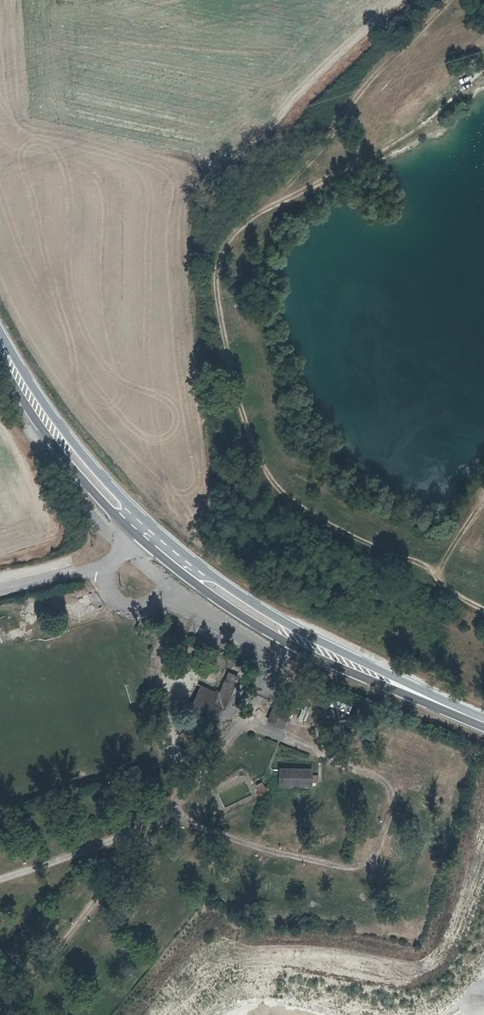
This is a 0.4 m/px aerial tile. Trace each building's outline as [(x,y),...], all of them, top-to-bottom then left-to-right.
[(208,702),(223,708),(235,681),(237,676),(229,673),(220,693),(213,690),(208,702)] [(217,722),(223,708),(208,702),(213,690),(201,685),(189,710),(217,722)] [(274,708),(287,714),(288,712),(290,713),(293,706),(278,699),(273,708),(274,708)] [(329,699),(327,706),(349,713),(351,706),(329,699)] [(298,715),(307,719),(312,705),(304,702),(298,715)] [(281,727),(287,714),(274,708),(268,721),(281,727)] [(312,786),(312,781),(299,781),(300,767),(280,767),(279,772),(292,772),(292,786),(312,786)] [(299,781),(312,781),(312,767),(300,767),(299,781)] [(292,772),(279,772),(279,786),(292,786),(292,772)] [(257,784),(260,791),(265,788),(262,782),(257,784)]
